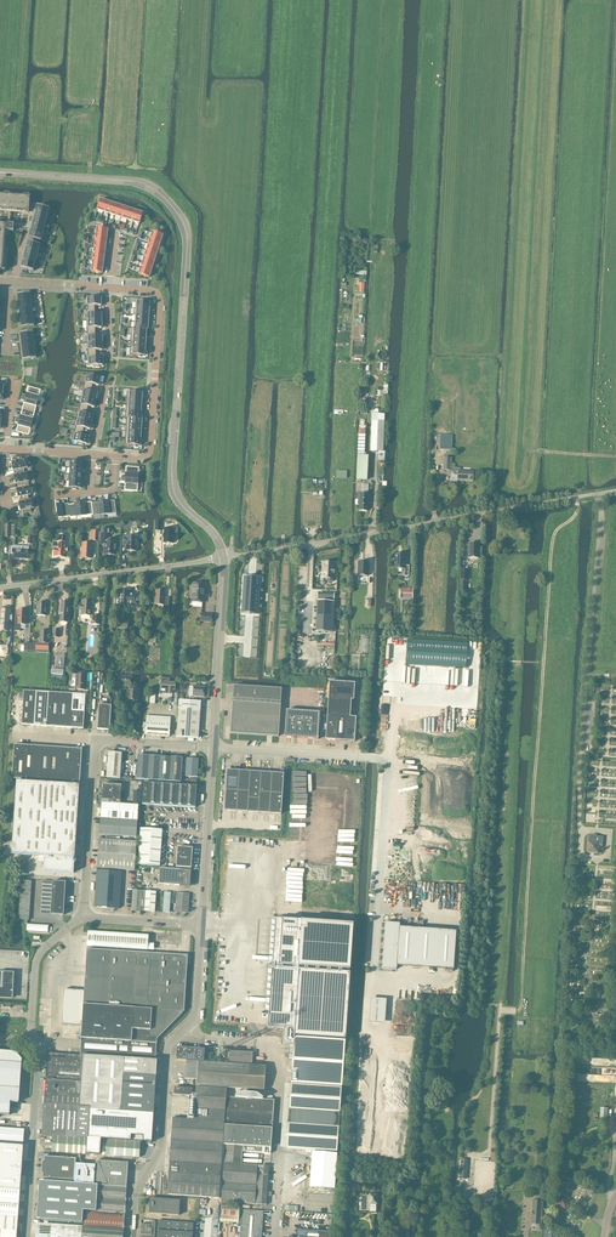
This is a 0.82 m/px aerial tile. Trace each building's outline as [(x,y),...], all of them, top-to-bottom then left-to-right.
[(29,212),(29,211),(30,203),(30,202),(30,197),(16,196),(10,196),(0,195),(0,210),(29,212)] [(100,199),(97,210),(103,212),(107,202),(100,199)] [(107,202),(103,212),(109,214),(113,203),(107,202)] [(113,203),(109,214),(115,216),(119,205),(113,203)] [(119,205),(115,216),(121,218),(125,207),(119,205)] [(35,212),(48,216),(49,209),(50,209),(37,206),(36,209),(35,212)] [(125,207),(121,218),(127,220),(131,209),(125,207)] [(131,209),(127,220),(133,222),(137,211),(131,209)] [(137,211),(133,222),(139,224),(143,213),(137,211)] [(34,219),(46,222),(48,216),(35,212),(34,219)] [(32,225),(45,228),(46,222),(34,219),(32,225)] [(5,271),(5,270),(2,270),(5,231),(9,231),(13,231),(14,225),(0,224),(0,271),(5,271)] [(30,232),(43,235),(45,228),(32,225),(32,226),(30,231),(30,232)] [(41,241),(43,235),(30,232),(29,238),(41,241)] [(152,232),(150,238),(161,242),(163,235),(152,232)] [(150,238),(148,244),(159,248),(161,242),(150,238)] [(26,249),(38,252),(40,245),(28,242),(26,249)] [(148,244),(146,250),(157,253),(159,248),(148,244)] [(37,258),(38,252),(26,249),(24,255),(37,258)] [(146,250),(144,256),(155,260),(157,253),(146,250)] [(35,264),(37,258),(24,255),(23,261),(35,264)] [(144,256),(142,262),(153,266),(155,260),(144,256)] [(33,271),(35,264),(23,261),(21,268),(33,271)] [(142,262),(141,267),(152,271),(153,266),(142,262)] [(92,265),(91,272),(102,274),(103,267),(92,265)] [(141,267),(138,274),(149,278),(152,271),(141,267)] [(363,280),(366,282),(367,271),(356,271),(355,275),(363,275),(363,280)] [(18,301),(31,300),(30,293),(17,294),(18,301)] [(101,298),(87,298),(87,310),(95,309),(95,306),(102,305),(101,298)] [(19,308),(32,306),(31,300),(18,301),(19,308)] [(19,314),(33,313),(32,306),(19,308),(19,314)] [(87,310),(86,310),(87,321),(102,321),(102,313),(95,313),(95,309),(87,310)] [(20,321),(34,319),(33,313),(19,314),(20,321)] [(34,319),(20,321),(21,328),(34,326),(34,319)] [(102,321),(87,321),(87,332),(95,332),(95,328),(102,328),(102,321)] [(21,340),(34,339),(33,332),(20,333),(21,340)] [(95,332),(87,332),(88,343),(103,343),(102,335),(95,336),(95,332)] [(22,347),(35,345),(34,339),(21,340),(22,347)] [(103,343),(88,343),(88,355),(96,354),(96,350),(103,350),(103,343)] [(22,353),(35,352),(35,345),(22,347),(22,353)] [(130,348),(130,355),(136,355),(136,356),(140,357),(141,355),(145,356),(145,349),(132,348),(130,348)] [(35,352),(22,353),(23,360),(36,359),(36,358),(35,352)] [(96,354),(88,355),(88,365),(94,365),(94,367),(99,367),(99,365),(103,365),(103,358),(96,358),(96,354)] [(86,375),(84,386),(91,388),(92,384),(99,386),(101,378),(86,375)] [(378,390),(378,396),(387,397),(388,383),(384,383),(384,385),(383,391),(378,390)] [(22,394),(21,397),(25,398),(37,401),(38,401),(40,390),(28,386),(26,395),(22,394)] [(84,386),(82,397),(96,400),(98,393),(91,392),(91,388),(84,386)] [(127,392),(127,399),(129,399),(142,400),(142,393),(138,393),(138,391),(134,391),(134,392),(127,392)] [(21,397),(21,400),(24,401),(22,409),(22,410),(35,413),(35,412),(36,406),(41,408),(43,403),(41,402),(37,401),(25,398),(21,397)] [(82,397),(79,408),(87,410),(88,406),(95,407),(96,400),(82,397)] [(79,408),(77,419),(92,422),(93,415),(86,414),(87,410),(79,408)] [(16,417),(16,420),(32,424),(35,413),(22,410),(20,418),(16,417)] [(372,422),(370,451),(376,452),(378,452),(378,463),(383,463),(384,459),(385,459),(385,452),(384,452),(383,452),(384,422),(384,414),(378,414),(372,414),(372,422)] [(77,419),(75,430),(83,432),(83,428),(90,429),(92,422),(77,419)] [(358,455),(357,479),(358,480),(358,479),(361,480),(364,480),(367,480),(368,456),(364,456),(366,429),(364,429),(365,419),(361,419),(360,419),(359,430),(358,455)] [(16,420),(15,423),(18,423),(16,432),(29,435),(30,429),(35,430),(36,428),(36,425),(32,424),(16,420)] [(75,430),(73,441),(78,442),(78,444),(83,445),(83,443),(87,444),(88,437),(82,436),(83,432),(75,430)] [(440,435),(440,450),(452,450),(452,436),(440,435)] [(125,438),(125,445),(132,445),(132,446),(136,446),(136,445),(140,445),(141,439),(125,438)] [(443,457),(443,470),(451,471),(452,471),(452,473),(454,476),(458,476),(457,480),(473,481),(473,471),(460,471),(460,468),(451,468),(451,458),(449,458),(450,455),(445,455),(445,458),(443,457)] [(14,462),(12,463),(13,470),(15,470),(16,474),(26,472),(25,468),(29,468),(28,460),(24,461),(23,457),(24,457),(12,456),(13,457),(14,462)] [(122,476),(122,479),(138,480),(139,468),(126,467),(126,476),(122,476)] [(30,473),(14,476),(16,484),(18,483),(18,487),(27,485),(26,482),(32,481),(30,473)] [(122,479),(121,481),(125,481),(125,490),(137,491),(138,480),(122,479)] [(68,481),(70,481),(69,488),(72,488),(72,489),(76,490),(76,488),(79,488),(81,488),(82,482),(79,481),(68,481)] [(31,487),(17,489),(18,497),(20,497),(21,500),(31,498),(30,495),(32,495),(31,487)] [(358,500),(358,505),(359,505),(359,511),(367,511),(368,494),(360,494),(359,500),(358,500)] [(105,498),(102,499),(104,515),(116,513),(115,501),(106,502),(105,498)] [(82,499),(80,500),(82,516),(93,515),(92,503),(91,502),(83,503),(82,499)] [(100,502),(92,503),(93,515),(93,516),(104,515),(102,499),(100,499),(100,502)] [(35,500),(19,503),(21,511),(22,510),(23,514),(33,512),(33,508),(36,508),(35,500)] [(69,505),(68,505),(69,516),(69,518),(72,517),(79,517),(82,516),(80,500),(77,500),(76,500),(77,504),(70,505),(69,505)] [(59,501),(56,501),(57,505),(56,505),(58,518),(65,517),(69,516),(68,505),(68,504),(63,504),(59,505),(59,501)] [(164,528),(163,543),(173,544),(173,541),(177,541),(177,534),(174,533),(174,528),(164,528)] [(101,537),(101,544),(105,545),(105,554),(115,555),(115,551),(116,551),(117,545),(115,545),(116,540),(109,540),(109,529),(102,529),(101,537)] [(53,548),(53,557),(65,558),(66,548),(65,548),(65,543),(65,536),(59,535),(59,543),(57,542),(57,549),(53,548)] [(123,535),(123,545),(126,545),(126,551),(136,551),(136,547),(137,546),(137,542),(136,541),(137,537),(130,537),(129,535),(128,535),(123,535)] [(80,548),(80,552),(82,552),(81,558),(91,558),(92,544),(82,543),(82,548),(80,548)] [(468,543),(468,559),(479,559),(479,557),(482,557),(482,547),(479,547),(479,544),(468,543)] [(13,549),(12,558),(28,559),(29,550),(29,547),(23,546),(13,546),(13,549)] [(395,554),(395,569),(404,569),(404,576),(409,576),(409,566),(404,566),(405,554),(395,554)] [(322,561),(321,579),(327,579),(327,582),(333,582),(333,579),(334,579),(334,572),(335,562),(322,561)] [(358,562),(357,576),(368,576),(368,562),(358,562)] [(244,576),(241,613),(257,614),(260,577),(244,576)] [(191,602),(204,603),(205,584),(193,583),(191,602)] [(412,599),(413,589),(400,589),(400,599),(412,599)] [(163,609),(168,609),(168,601),(164,600),(165,591),(156,590),(155,604),(163,605),(163,609)] [(115,598),(115,605),(121,605),(128,606),(128,604),(132,605),(137,606),(138,605),(141,605),(142,597),(138,597),(138,594),(133,594),(129,594),(129,592),(120,592),(120,599),(115,598)] [(61,601),(60,622),(67,622),(69,602),(61,601)] [(77,608),(77,609),(78,609),(78,610),(79,610),(81,610),(81,615),(91,616),(92,602),(82,601),(82,606),(80,605),(79,605),(79,606),(78,606),(77,607),(77,608)] [(320,601),(319,632),(332,633),(333,602),(320,601)] [(37,603),(36,615),(46,616),(47,603),(37,603)] [(1,655),(4,655),(7,653),(7,649),(7,647),(10,642),(10,636),(8,631),(8,630),(11,631),(11,626),(10,626),(8,626),(9,614),(11,614),(11,611),(9,610),(2,609),(2,617),(0,616),(0,623),(1,623),(1,625),(0,631),(6,631),(8,636),(7,642),(5,646),(1,646),(0,647),(0,654),(1,655)] [(15,618),(14,631),(20,631),(20,624),(25,625),(26,610),(18,609),(18,616),(15,616),(15,618)] [(212,622),(212,614),(201,614),(200,622),(212,622)] [(99,625),(100,617),(91,616),(91,625),(99,625)] [(118,620),(117,629),(128,630),(128,621),(118,620)] [(40,636),(39,643),(47,643),(48,631),(42,631),(41,636),(40,636)] [(407,639),(405,664),(466,668),(468,643),(407,639)] [(25,643),(24,651),(30,652),(36,652),(48,653),(48,651),(49,644),(36,643),(30,643),(25,643)] [(86,690),(87,675),(76,675),(75,689),(86,690)] [(131,687),(132,677),(118,676),(117,686),(131,687)] [(175,690),(175,683),(169,683),(169,679),(161,679),(160,689),(165,690),(165,694),(172,694),(173,690),(175,690)] [(329,682),(328,699),(336,699),(354,700),(355,683),(329,682)] [(189,686),(189,696),(193,696),(204,697),(205,688),(193,687),(189,686)] [(234,686),(230,733),(278,737),(282,689),(234,686)] [(127,700),(136,701),(137,701),(138,690),(137,690),(128,689),(127,700)] [(22,725),(35,726),(35,723),(37,692),(24,691),(22,725)] [(35,723),(35,726),(47,727),(49,693),(37,692),(35,723)] [(49,693),(47,727),(59,728),(61,694),(49,693)] [(61,694),(59,728),(71,729),(73,712),(74,695),(61,694)] [(74,695),(73,712),(85,712),(86,695),(74,695)] [(328,699),(327,715),(335,716),(337,716),(346,717),(350,717),(351,700),(336,699),(328,699)] [(198,739),(201,702),(179,700),(177,737),(198,739)] [(99,705),(97,730),(109,730),(111,706),(99,705)] [(284,735),(283,737),(318,739),(318,737),(317,737),(319,713),(286,710),(284,735)] [(73,712),(71,729),(84,729),(85,712),(73,712)] [(327,715),(325,740),(335,740),(335,738),(336,734),(337,716),(335,716),(327,715)] [(169,737),(171,717),(146,716),(145,735),(169,737)] [(335,738),(335,740),(345,741),(345,738),(346,717),(337,716),(336,734),(335,738)] [(345,738),(345,741),(355,742),(356,717),(350,717),(346,717),(345,738)] [(14,745),(12,779),(36,780),(39,746),(14,745)] [(39,746),(36,780),(49,781),(51,747),(39,746)] [(51,747),(49,781),(61,782),(63,748),(51,747)] [(63,748),(61,782),(80,783),(82,749),(63,748)] [(108,752),(107,765),(121,766),(122,753),(108,752)] [(136,779),(147,780),(149,755),(138,755),(136,779)] [(149,755),(147,780),(158,780),(160,756),(149,755)] [(160,756),(158,780),(170,781),(171,757),(160,756)] [(171,757),(170,781),(181,782),(182,758),(171,757)] [(197,777),(199,759),(187,758),(185,776),(197,777)] [(107,776),(106,778),(120,778),(121,766),(107,765),(107,776)] [(228,770),(225,811),(280,814),(281,814),(284,774),(283,774),(283,773),(228,770)] [(44,871),(74,872),(80,785),(17,781),(12,854),(45,856),(44,871)] [(142,804),(195,808),(197,786),(144,782),(142,804)] [(102,784),(101,803),(120,804),(121,785),(102,784)] [(141,791),(133,791),(132,805),(138,805),(140,805),(141,791)] [(101,803),(100,819),(138,821),(138,805),(132,805),(120,804),(101,803)] [(100,819),(99,834),(137,837),(138,821),(100,819)] [(141,828),(138,865),(160,866),(162,830),(141,828)] [(587,841),(587,852),(598,853),(599,846),(602,846),(603,837),(596,836),(596,839),(591,839),(591,836),(588,836),(588,841),(587,841)] [(135,871),(137,842),(99,839),(97,868),(135,871)] [(191,868),(192,848),(177,847),(176,867),(191,868)] [(190,886),(191,870),(160,868),(159,884),(190,886)] [(98,907),(119,909),(122,872),(97,870),(95,904),(98,907)] [(132,910),(132,911),(141,912),(141,911),(142,891),(142,890),(133,890),(132,910)] [(142,891),(141,911),(144,911),(155,912),(156,892),(146,891),(142,891)] [(170,912),(171,892),(164,892),(163,912),(170,912)] [(189,911),(190,894),(176,893),(175,912),(186,913),(189,911)] [(275,920),(272,965),(349,970),(352,925),(275,920)] [(385,923),(382,968),(395,969),(396,969),(397,966),(429,968),(453,970),(456,931),(431,930),(399,927),(400,924),(397,924),(385,923)] [(27,924),(27,931),(48,933),(48,925),(27,924)] [(148,949),(149,935),(88,931),(87,945),(148,949)] [(64,990),(62,1024),(82,1026),(81,1038),(81,1039),(99,1040),(104,1040),(106,1040),(111,1041),(126,1042),(130,1042),(150,1043),(153,1043),(157,1044),(157,1039),(182,1013),(182,1012),(184,1012),(188,956),(180,955),(87,949),(84,991),(64,990)] [(272,969),(268,1026),(285,1027),(284,1042),(289,1043),(290,1039),(293,1039),(293,1037),(345,1041),(349,974),(272,969)] [(14,973),(0,972),(0,998),(11,999),(11,994),(13,994),(14,973)] [(387,1002),(372,1001),(371,1024),(386,1025),(387,1002)] [(292,1058),(290,1083),(342,1086),(345,1041),(293,1037),(293,1039),(290,1039),(289,1043),(293,1044),(289,1044),(289,1048),(293,1048),(293,1049),(289,1049),(289,1053),(292,1053),(292,1054),(289,1054),(288,1058),(292,1058)] [(177,1047),(176,1059),(204,1061),(205,1049),(177,1047)] [(9,1116),(10,1102),(19,1103),(22,1060),(15,1052),(0,1051),(0,1115),(9,1116)] [(229,1051),(228,1063),(252,1064),(253,1052),(229,1051)] [(46,1069),(46,1079),(81,1081),(83,1055),(82,1055),(52,1053),(48,1053),(48,1055),(47,1059),(46,1069)] [(81,1081),(80,1106),(90,1107),(121,1109),(121,1100),(122,1091),(119,1091),(121,1074),(156,1076),(157,1067),(149,1067),(149,1059),(133,1058),(94,1056),(92,1056),(83,1055),(81,1081)] [(186,1061),(185,1079),(197,1079),(197,1080),(192,1080),(192,1085),(197,1085),(227,1087),(228,1063),(186,1061)] [(228,1063),(227,1087),(249,1089),(264,1090),(266,1066),(251,1065),(228,1063)] [(121,1074),(119,1091),(122,1091),(155,1093),(156,1078),(156,1076),(121,1074)] [(46,1079),(42,1135),(78,1138),(88,1138),(90,1107),(80,1106),(81,1081),(46,1079)] [(290,1084),(288,1126),(286,1148),(337,1151),(339,1126),(341,1087),(290,1084)] [(172,1127),(167,1195),(202,1197),(205,1197),(218,1198),(224,1144),(271,1147),(274,1100),(263,1099),(263,1098),(260,1095),(257,1094),(242,1092),(239,1094),(235,1096),(235,1097),(226,1097),(227,1089),(197,1087),(196,1094),(192,1094),(193,1089),(175,1087),(174,1092),(174,1095),(189,1096),(188,1119),(173,1118),(172,1127)] [(122,1091),(121,1100),(152,1102),(151,1104),(154,1105),(155,1093),(122,1091)] [(121,1100),(121,1109),(154,1111),(154,1106),(154,1105),(151,1104),(152,1102),(121,1100)] [(90,1107),(88,1138),(140,1142),(152,1142),(153,1120),(154,1111),(121,1109),(90,1107)] [(600,1108),(599,1123),(607,1124),(608,1108),(600,1108)] [(24,1129),(0,1127),(0,1142),(23,1144),(24,1129)] [(53,1137),(52,1152),(100,1155),(139,1157),(140,1142),(101,1140),(53,1137)] [(17,1233),(18,1223),(18,1215),(19,1208),(19,1201),(20,1194),(20,1190),(21,1176),(22,1160),(23,1146),(0,1144),(0,1236),(17,1236),(17,1233)] [(224,1144),(218,1198),(219,1198),(221,1198),(221,1202),(267,1205),(267,1204),(268,1196),(271,1196),(271,1192),(268,1192),(270,1166),(242,1164),(243,1152),(271,1154),(271,1147),(224,1144)] [(334,1189),(337,1154),(312,1152),(310,1187),(334,1189)] [(42,1161),(41,1174),(43,1174),(43,1179),(47,1179),(74,1181),(75,1159),(49,1157),(44,1157),(44,1161),(42,1161)] [(86,1185),(84,1211),(85,1211),(124,1213),(126,1187),(128,1163),(96,1161),(94,1185),(86,1185)] [(40,1181),(37,1219),(40,1220),(82,1223),(83,1210),(84,1211),(86,1185),(85,1185),(85,1184),(43,1181),(40,1181)] [(369,1204),(376,1204),(377,1204),(377,1195),(369,1195),(369,1204)] [(179,1215),(180,1200),(150,1198),(149,1213),(179,1215)] [(556,1205),(559,1206),(560,1207),(559,1210),(562,1212),(564,1208),(565,1209),(565,1208),(567,1205),(567,1203),(566,1203),(568,1200),(565,1198),(563,1201),(562,1201),(559,1199),(556,1200),(554,1202),(556,1205)] [(221,1205),(220,1221),(239,1223),(240,1206),(221,1205)] [(241,1233),(241,1236),(261,1236),(263,1211),(243,1209),(241,1233)] [(85,1211),(84,1226),(123,1228),(123,1227),(124,1214),(85,1211)] [(532,1211),(532,1217),(537,1217),(536,1224),(542,1224),(543,1212),(532,1211)] [(157,1236),(174,1236),(176,1222),(158,1220),(157,1236)] [(155,1226),(155,1222),(152,1221),(151,1224),(149,1224),(141,1224),(140,1236),(154,1236),(155,1226)] [(174,1236),(192,1236),(193,1223),(176,1222),(174,1236)] [(36,1236),(82,1236),(82,1226),(37,1223),(36,1236)] [(82,1236),(123,1236),(123,1229),(82,1226),(82,1236)]
